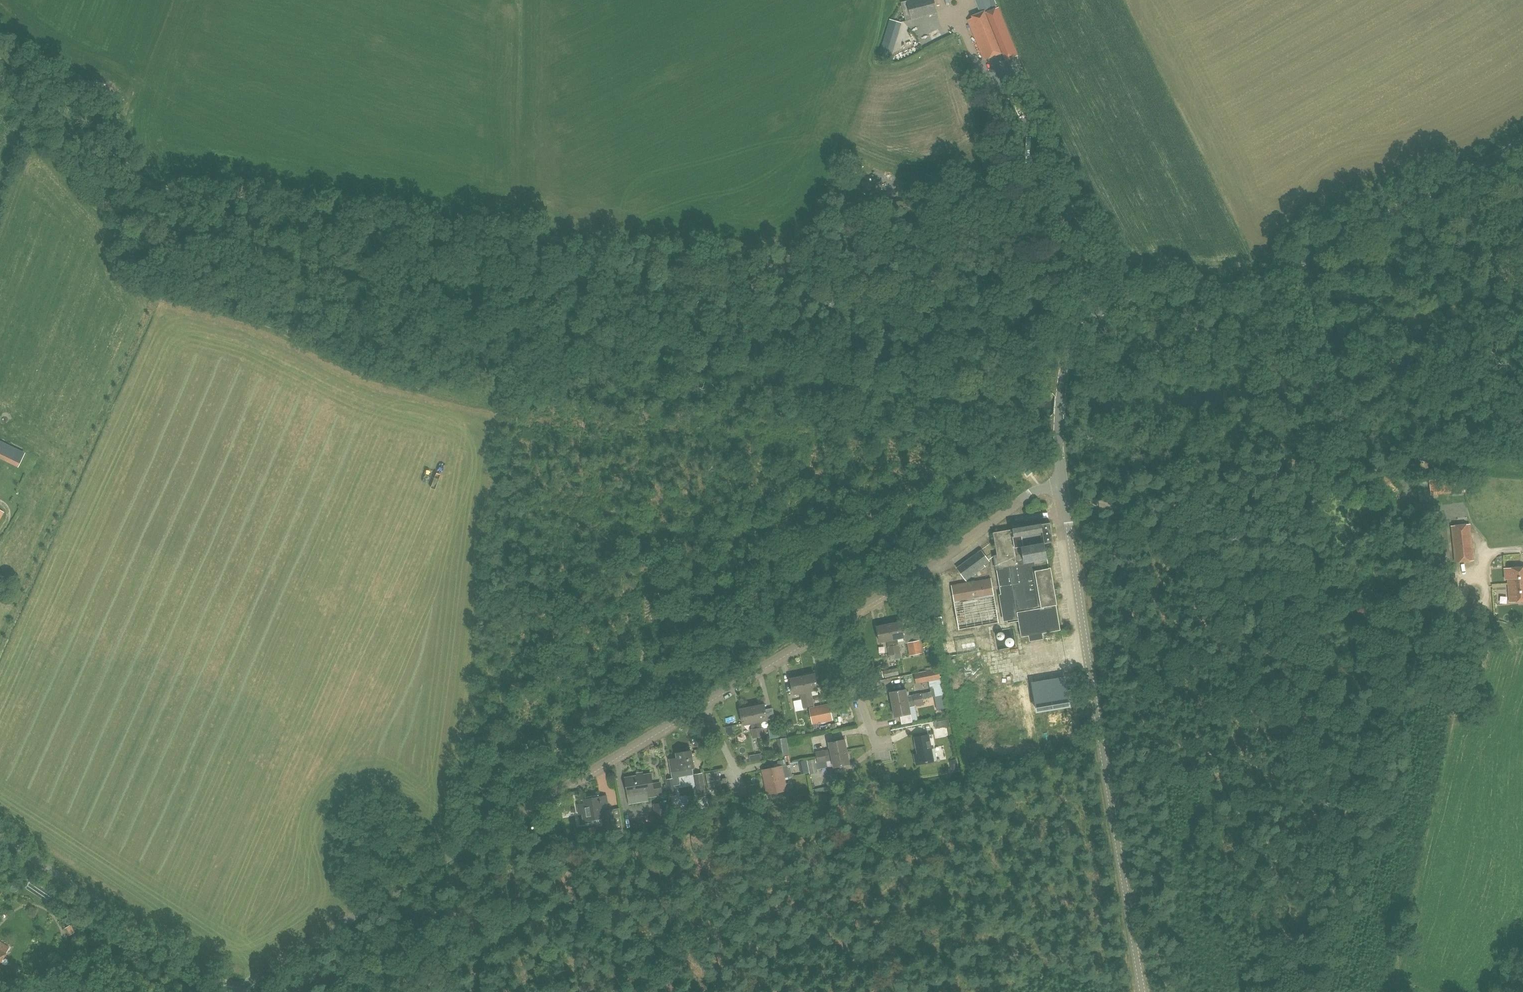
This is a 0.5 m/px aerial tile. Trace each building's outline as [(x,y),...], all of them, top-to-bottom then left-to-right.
[(907,0),(909,7),(911,17),(912,19),(937,12),(934,0),(908,0),(907,0)] [(987,0),(977,0),(983,14),(990,11),(993,10),(990,4),(989,5),(987,0)] [(911,17),(909,7),(903,9),(906,19),(911,17)] [(983,14),(968,20),(984,59),(1007,51),(990,11),(983,14)] [(895,44),(884,40),(880,52),(879,53),(891,57),(895,44)] [(25,453),(0,441),(0,457),(18,466),(25,453)] [(1464,476),(1430,479),(1431,495),(1465,492),(1464,476)] [(1044,632),(1061,629),(1057,604),(1058,604),(1051,567),(1049,566),(1045,543),(1054,541),(1051,522),(1021,527),(1021,524),(1013,526),(1013,528),(994,532),(998,555),(995,556),(1001,593),(999,593),(1004,620),(1007,620),(1008,622),(1019,621),(1021,637),(1029,635),(1030,640),(1044,638),(1044,632)] [(1474,565),(1471,535),(1452,537),(1455,566),(1455,568),(1474,566),(1474,565)] [(958,568),(967,580),(986,566),(984,564),(990,560),(982,550),(958,568)] [(1508,579),(1510,602),(1522,601),(1522,566),(1504,568),(1505,579),(1508,579)] [(952,585),(960,629),(999,622),(991,578),(952,585)] [(942,608),(938,603),(931,608),(935,614),(942,608)] [(948,619),(940,620),(943,637),(951,635),(948,619)] [(902,621),(890,623),(895,654),(901,653),(898,639),(905,637),(902,621)] [(890,623),(877,626),(880,642),(888,641),(890,655),(895,654),(890,623)] [(1010,635),(1003,634),(1002,643),(1009,644),(1010,635)] [(920,641),(908,643),(910,655),(923,653),(920,641)] [(884,678),(900,674),(898,667),(882,670),(884,678)] [(939,668),(927,671),(928,674),(929,683),(930,687),(933,686),(934,696),(944,694),(939,668)] [(815,705),(812,691),(818,689),(815,673),(803,676),(809,706),(815,705)] [(929,683),(928,674),(913,676),(915,685),(929,683)] [(801,693),(802,698),(803,707),(809,706),(803,676),(790,678),(794,694),(801,693)] [(1067,698),(1063,679),(1035,684),(1038,703),(1067,698)] [(906,688),(890,691),(892,704),(923,698),(922,693),(914,694),(908,695),(906,688)] [(944,694),(934,696),(937,708),(946,706),(944,694)] [(924,703),(923,698),(892,704),(895,716),(911,713),(910,706),(924,703)] [(764,735),(762,720),(768,719),(765,703),(753,705),(759,736),(764,735)] [(752,729),(753,738),(759,736),(753,705),(740,708),(744,724),(751,722),(752,729)] [(810,709),(813,723),(833,719),(830,705),(810,709)] [(949,720),(935,723),(936,729),(951,727),(949,720)] [(929,735),(916,738),(919,754),(915,755),(917,765),(934,761),(929,735)] [(818,757),(848,750),(845,738),(829,742),(831,749),(816,752),(818,757)] [(786,739),(776,740),(778,758),(789,756),(786,739)] [(677,758),(669,759),(672,778),(674,786),(681,784),(680,777),(694,774),(693,767),(695,767),(691,750),(676,753),(677,758)] [(819,762),(833,759),(834,766),(850,763),(848,750),(818,757),(819,762)] [(765,781),(785,777),(783,766),(787,765),(785,759),(778,760),(780,766),(763,769),(765,781)] [(810,774),(819,772),(816,759),(807,760),(810,774)] [(958,759),(951,760),(953,772),(960,771),(958,759)] [(717,771),(707,772),(710,788),(720,786),(717,771)] [(707,795),(703,772),(695,773),(699,797),(707,795)] [(651,773),(626,777),(629,793),(647,790),(648,795),(663,793),(661,781),(653,782),(651,773)] [(785,777),(765,781),(768,793),(785,789),(786,795),(793,793),(790,782),(787,782),(785,777)] [(590,819),(594,822),(600,821),(602,817),(604,817),(605,827),(620,825),(619,808),(608,810),(607,798),(601,799),(601,796),(585,798),(587,812),(583,813),(584,820),(590,819)] [(654,803),(655,811),(658,823),(671,820),(668,801),(654,803)] [(10,948),(0,942),(0,961),(10,948)]
